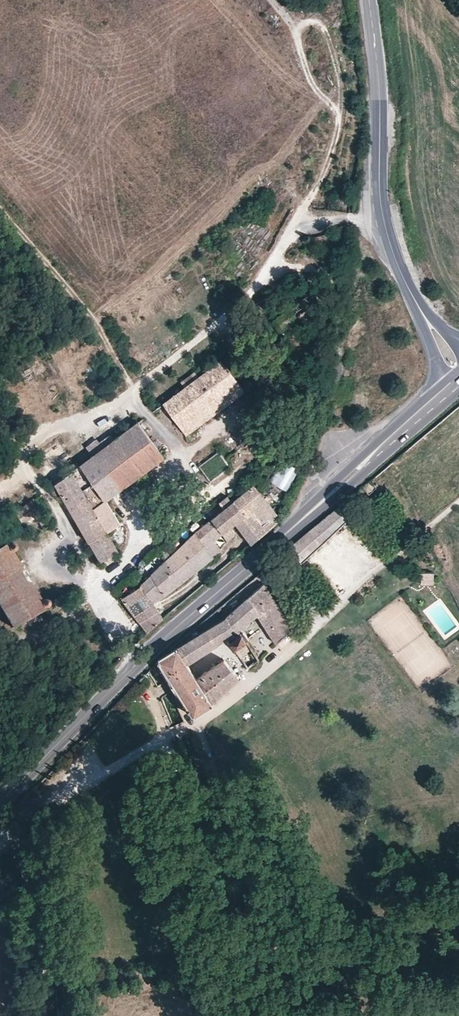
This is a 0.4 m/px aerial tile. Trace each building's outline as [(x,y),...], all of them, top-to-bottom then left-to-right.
[(330,356),(332,342),(324,340),(322,355),(330,356)] [(245,391),(231,372),(222,360),(163,403),(186,434),(245,391)] [(318,364),(304,361),(302,367),(316,370),(318,364)] [(265,383),(264,379),(261,378),(258,378),(255,380),(254,382),(254,384),(255,386),(256,387),(260,388),(261,388),(263,387),(265,385),(265,383)] [(105,500),(164,457),(138,422),(80,465),(79,466),(73,470),(49,488),(54,496),(60,492),(100,560),(117,551),(107,532),(120,524),(105,500)] [(284,456),(269,480),(285,490),(300,466),(284,456)] [(73,470),(79,466),(80,465),(77,462),(70,466),(73,470)] [(213,556),(222,549),(214,540),(212,536),(219,530),(222,534),(230,528),(236,523),(252,544),(278,522),(274,517),(277,514),(265,498),(258,490),(254,485),(240,496),(233,502),(225,508),(195,533),(141,585),(122,597),(135,616),(154,604),(153,602),(165,595),(213,556)] [(269,494),(262,486),(258,490),(265,498),(269,494)] [(233,502),(240,496),(237,493),(230,499),(233,502)] [(230,499),(227,496),(220,503),(225,508),(233,502),(230,499)] [(22,524),(41,510),(33,500),(15,514),(22,524)] [(321,544),(349,516),(339,505),(288,548),(302,562),(321,544)] [(227,542),(235,533),(230,528),(222,534),(227,542)] [(214,540),(222,534),(219,530),(212,536),(214,540)] [(11,550),(12,550),(14,549),(15,546),(15,544),(14,543),(12,543),(10,543),(8,545),(6,542),(0,546),(0,606),(12,627),(45,608),(44,606),(45,606),(47,605),(48,604),(48,603),(48,600),(46,599),(43,599),(41,601),(11,550)] [(433,584),(433,572),(420,572),(421,584),(433,584)] [(284,615),(264,585),(248,600),(259,616),(276,644),(290,632),(284,615)] [(259,616),(248,600),(241,606),(251,621),(259,616)] [(140,622),(158,610),(154,604),(135,616),(140,622)] [(197,680),(187,665),(228,639),(240,658),(252,648),(248,641),(250,640),(242,629),(251,622),(251,621),(241,606),(224,621),(158,660),(194,717),(213,704),(212,702),(240,677),(224,660),(197,680)] [(148,631),(163,618),(158,610),(140,622),(148,631)] [(162,696),(168,718),(177,715),(171,693),(162,696)]
